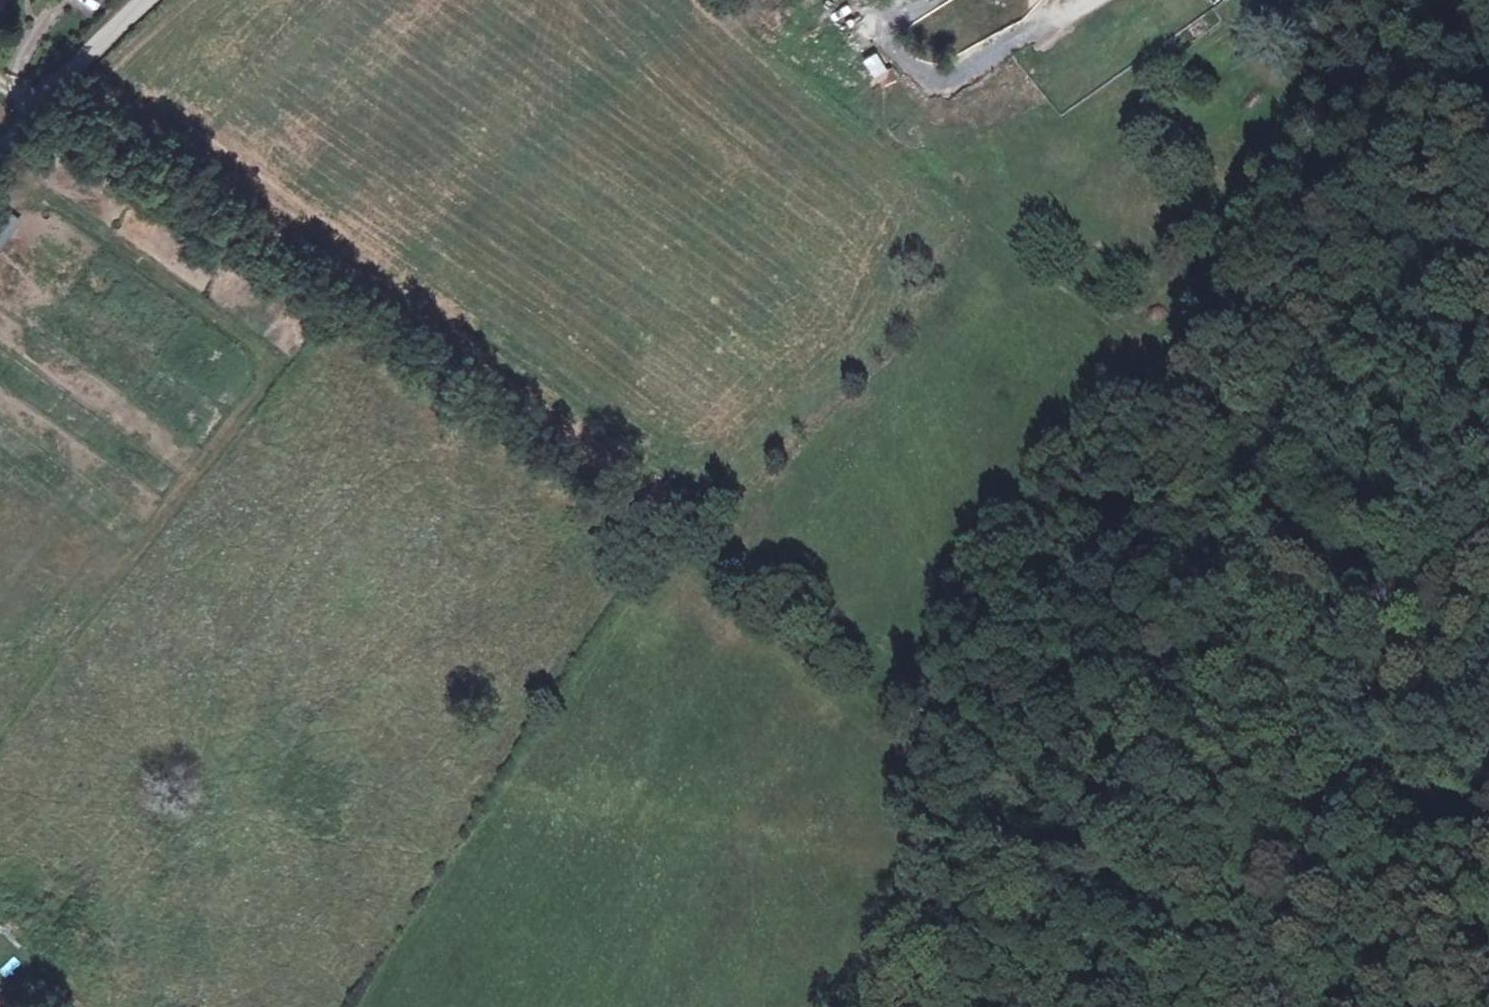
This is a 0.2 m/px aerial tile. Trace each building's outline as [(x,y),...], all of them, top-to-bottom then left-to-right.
[(937,5),(931,30),(956,36),(963,11),(937,5)]
